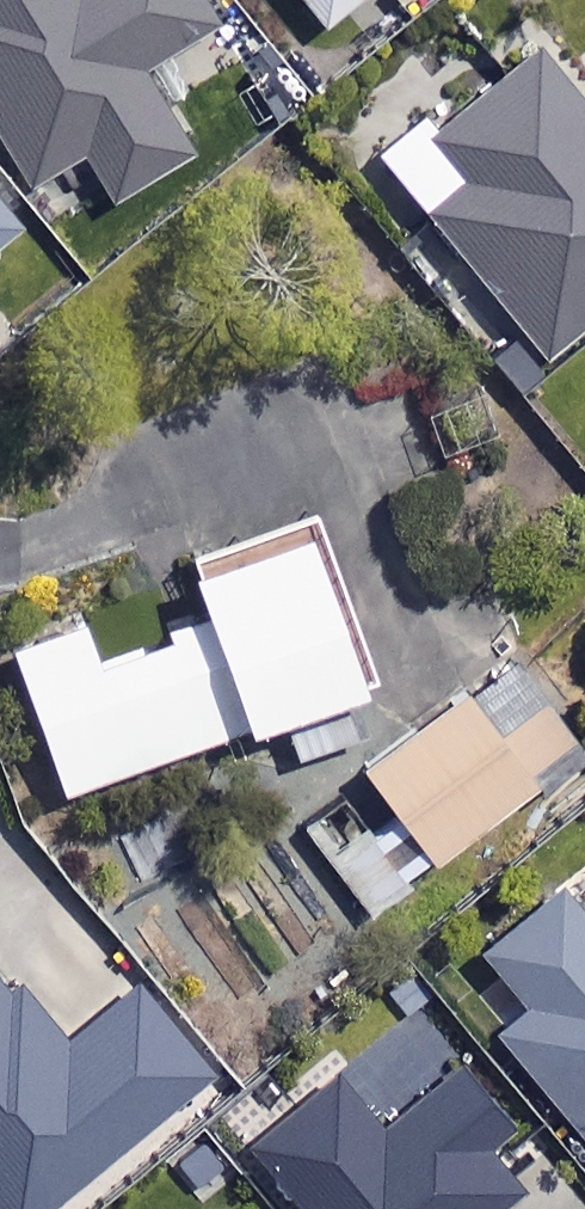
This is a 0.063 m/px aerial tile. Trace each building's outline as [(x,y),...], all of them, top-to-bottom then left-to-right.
[(24,193),(87,158),(113,204),(196,157),(146,68),(221,26),(206,0),(0,0),(0,151),(24,193)] [(334,29),(368,0),(308,0),(334,29)] [(541,49),(441,130),(427,113),(378,153),(554,367),(584,342),(584,103),(541,49)] [(17,654),(65,796),(248,734),(251,742),(366,702),(304,520),(189,560),(213,631),(100,670),(86,631),(17,654)] [(578,758),(542,708),(498,739),(466,694),(364,767),(432,863),(578,758)] [(480,945),(531,1011),(501,1035),(584,1143),(584,864),(480,945)] [(224,1082),(142,980),(70,1037),(25,981),(9,994),(0,984),(0,1208),(66,1208),(224,1082)] [(338,1080),(255,1149),(304,1208),(503,1208),(519,1196),(482,1150),(504,1132),(456,1073),(382,1134),(338,1080)]
